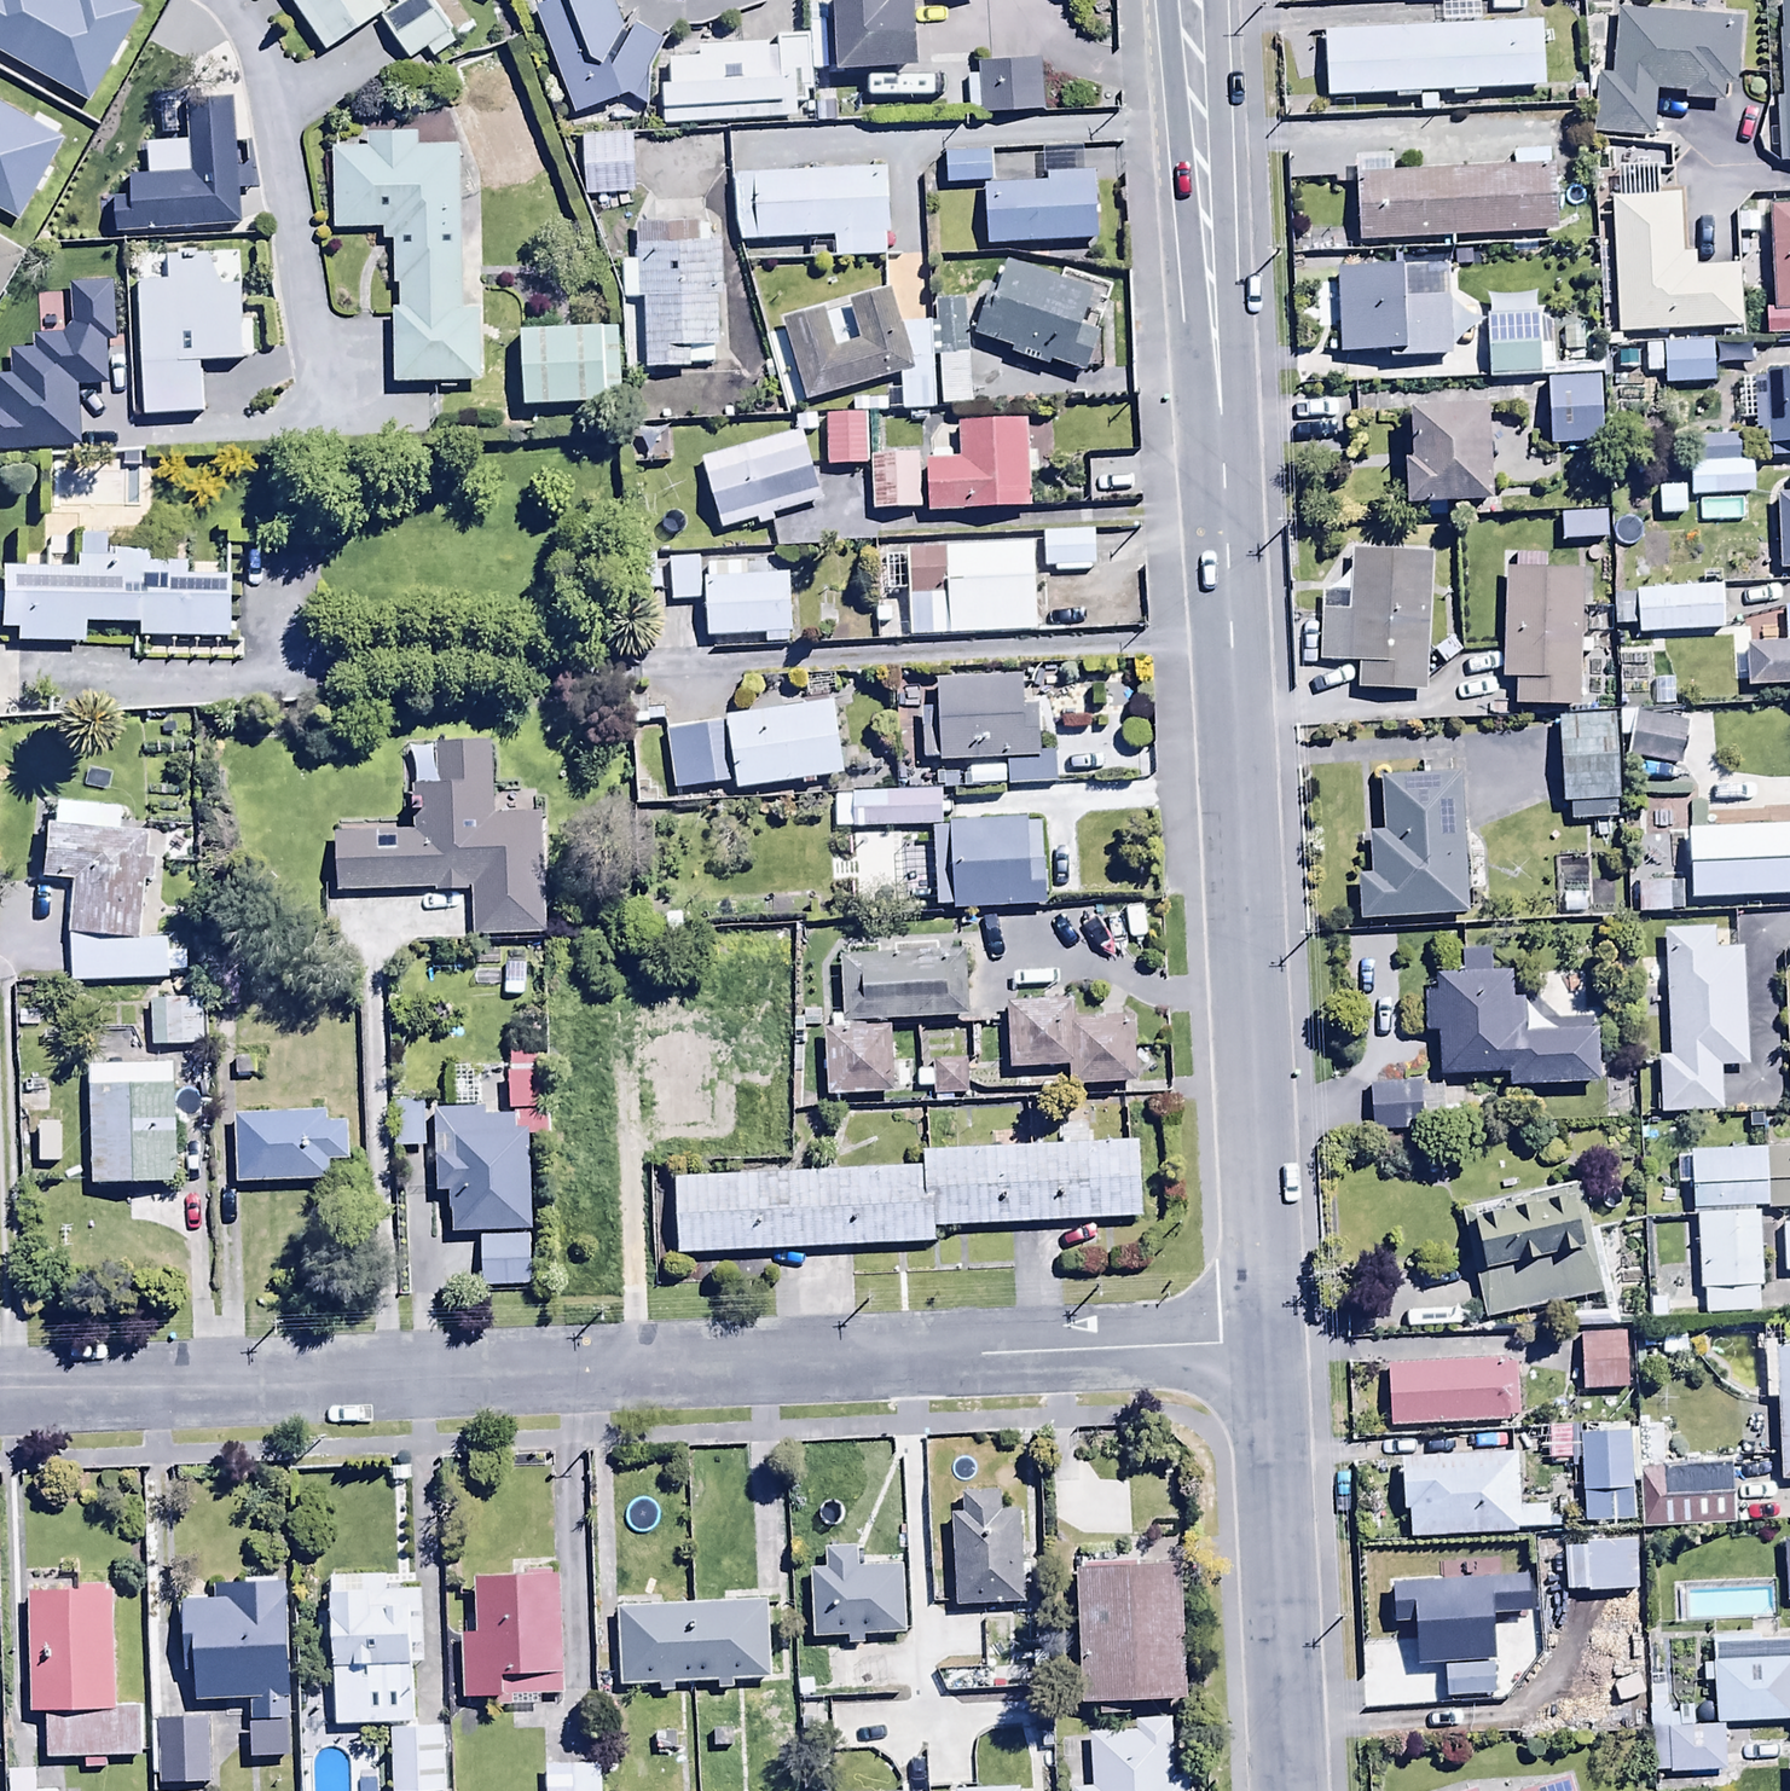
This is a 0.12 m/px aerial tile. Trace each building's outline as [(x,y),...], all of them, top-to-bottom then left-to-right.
[(321,22),(355,0),(306,0),(321,22)] [(441,0),(385,0),(404,32),(445,8),(441,0)] [(614,0),(553,0),(535,7),(574,111),(629,91),(647,101),(650,66),(663,37),(631,23),(627,33),(614,0)] [(838,66),(917,63),(915,0),(836,0),(838,66)] [(1441,20),(1478,20),(1478,0),(1441,0),(1441,20)] [(1778,29),(1780,96),(1774,96),(1777,163),(1789,163),(1789,0),(1780,0),(1781,29),(1778,29)] [(1737,83),(1742,17),(1610,6),(1609,17),(1615,18),(1610,73),(1598,72),(1593,131),(1652,136),(1656,89),(1686,92),(1685,96),(1725,100),(1727,82),(1737,83)] [(1324,30),(1326,98),(1396,94),(1396,101),(1421,100),(1421,114),(1436,113),(1435,95),(1475,95),(1475,92),(1545,88),(1542,19),(1324,30)] [(495,23),(451,40),(487,129),(531,111),(495,23)] [(662,80),(663,122),(795,117),(795,100),(807,100),(806,92),(812,92),(810,33),(776,35),(776,47),(768,47),(768,40),(698,43),(699,56),(669,57),(670,80),(662,80)] [(1040,59),(988,61),(988,56),(978,57),(978,74),(967,74),(968,113),(1042,109),(1040,59)] [(460,308),(459,145),(417,145),(417,130),(389,130),(389,105),(366,105),(366,144),(334,144),(334,224),(383,224),(383,240),(392,240),(392,282),(398,282),(398,311),(393,311),(393,385),(439,385),(439,390),(458,390),(458,381),(480,381),(480,308),(460,308)] [(635,110),(581,111),(583,169),(636,168),(635,110)] [(983,123),(943,124),(944,160),(983,159),(983,123)] [(1355,153),(1357,218),(1563,210),(1560,144),(1355,153)] [(985,149),(988,220),(1091,216),(1088,145),(985,149)] [(15,168),(0,198),(0,218),(12,224),(35,177),(15,168)] [(887,169),(731,175),(734,244),(833,240),(834,258),(886,256),(885,233),(889,233),(887,169)] [(1686,172),(1612,174),(1615,310),(1738,307),(1736,244),(1688,245),(1686,172)] [(623,296),(642,295),(645,369),(713,363),(713,347),(727,347),(723,238),(710,238),(710,218),(702,219),(702,204),(652,206),(653,221),(634,221),(636,257),(622,257),(623,296)] [(1771,306),(1764,306),(1765,332),(1789,331),(1789,206),(1770,207),(1771,306)] [(0,226),(0,293),(1,294),(31,245),(0,226)] [(1064,281),(1008,262),(997,296),(986,292),(973,334),(1012,347),(1009,354),(1047,366),(1049,361),(1085,373),(1099,331),(1084,326),(1099,280),(1067,270),(1064,281)] [(1447,265),(1338,268),(1338,355),(1390,354),(1390,360),(1452,359),(1452,343),(1478,324),(1478,310),(1448,287),(1447,265)] [(1538,291),(1486,292),(1487,358),(1539,358),(1538,291)] [(621,385),(619,304),(516,307),(519,388),(621,385)] [(1661,319),(1663,363),(1720,361),(1718,318),(1661,319)] [(1602,352),(1546,353),(1548,423),(1604,422),(1602,352)] [(1765,362),(1766,426),(1789,426),(1789,361),(1765,362)] [(866,391),(823,392),(823,444),(866,444),(866,391)] [(926,437),(928,491),(1034,488),(1031,395),(954,397),(955,436),(926,437)] [(1492,498),(1487,404),(1411,408),(1414,459),(1404,459),(1406,502),(1492,498)] [(815,482),(793,407),(699,434),(721,509),(815,482)] [(920,431),(869,431),(869,489),(920,490),(920,431)] [(1692,436),(1691,473),(1754,474),(1755,437),(1692,436)] [(1684,464),(1657,463),(1656,492),(1683,492),(1684,464)] [(1773,468),(1778,548),(1789,547),(1789,467),(1773,468)] [(1091,509),(1042,509),(1042,546),(1091,545),(1091,509)] [(1419,674),(1429,534),(1349,528),(1345,586),(1320,584),(1316,640),(1355,643),(1353,669),(1419,674)] [(789,531),(706,534),(708,614),(762,612),(762,621),(792,621),(789,531)] [(699,533),(667,534),(668,578),(699,577),(699,533)] [(81,623),(139,623),(139,638),(229,639),(229,576),(213,576),(213,565),(189,565),(189,562),(151,561),(151,550),(109,549),(109,537),(77,537),(76,555),(71,555),(71,569),(0,568),(0,630),(15,630),(15,643),(81,643),(81,623)] [(1034,542),(907,547),(908,555),(878,556),(880,610),(909,609),(910,637),(1037,633),(1034,542)] [(1637,564),(1637,611),(1722,612),(1722,564),(1637,564)] [(1749,685),(1789,684),(1789,603),(1786,603),(1787,642),(1748,643),(1749,685)] [(18,719),(18,650),(2,650),(2,641),(0,641),(0,719),(18,719)] [(921,710),(922,760),(1006,759),(1007,765),(967,766),(967,787),(1053,785),(1053,750),(1038,750),(1037,705),(1023,706),(1022,675),(936,676),(936,710),(921,710)] [(1630,688),(1624,732),(1681,740),(1688,697),(1630,688)] [(1615,691),(1555,694),(1560,793),(1620,790),(1615,691)] [(736,785),(726,717),(687,723),(697,791),(736,785)] [(413,829),(336,834),(338,890),(437,887),(437,892),(471,891),(472,937),(551,935),(542,809),(495,812),(490,738),(430,742),(433,786),(410,788),(413,829)] [(1467,914),(1463,773),(1450,773),(1450,759),(1422,760),(1423,774),(1380,775),(1382,830),(1370,830),(1371,875),(1358,876),(1359,918),(1467,914)] [(853,804),(943,800),(941,767),(851,771),(853,804)] [(931,804),(935,886),(1049,880),(1045,798),(931,804)] [(1789,869),(1789,799),(1733,801),(1735,871),(1789,869)] [(1618,801),(1568,803),(1569,820),(1619,818),(1618,801)] [(1673,881),(1639,880),(1639,914),(1672,915),(1673,881)] [(1749,1066),(1744,948),(1730,948),(1729,939),(1715,939),(1715,928),(1665,930),(1668,999),(1643,1001),(1644,1017),(1667,1016),(1669,1056),(1658,1057),(1660,1098),(1654,1098),(1655,1115),(1721,1112),(1719,1067),(1749,1066)] [(842,1001),(962,996),(959,929),(839,934),(842,1001)] [(1440,1032),(1438,1075),(1509,1074),(1509,1087),(1599,1085),(1598,1030),(1555,1031),(1522,994),(1513,994),(1514,971),(1491,971),(1491,947),(1462,946),(1461,970),(1435,969),(1434,990),(1427,990),(1426,1031),(1440,1032)] [(1536,974),(1536,1003),(1554,1021),(1591,1020),(1590,973),(1536,974)] [(182,975),(150,974),(149,1019),(180,1020),(182,975)] [(1006,1004),(1009,1068),(1070,1066),(1070,1085),(1137,1082),(1134,1017),(1071,1019),(1070,1001),(1006,1004)] [(888,1071),(885,1007),(821,1010),(824,1073),(888,1071)] [(180,1032),(87,1034),(90,1160),(183,1157),(180,1032)] [(453,1105),(435,1105),(437,1192),(449,1192),(449,1212),(453,1212),(454,1233),(531,1231),(528,1137),(552,1136),(551,1110),(538,1111),(537,1044),(510,1045),(512,1114),(485,1114),(484,1068),(452,1069),(453,1105)] [(1370,1057),(1373,1107),(1428,1104),(1426,1054),(1370,1057)] [(967,1059),(932,1060),(932,1096),(967,1095),(967,1059)] [(423,1101),(392,1102),(394,1148),(424,1147),(423,1101)] [(346,1121),(328,1121),(327,1111),(235,1114),(237,1183),(330,1179),(329,1159),(348,1159),(346,1121)] [(929,1145),(932,1205),(1140,1196),(1137,1122),(928,1130),(929,1145)] [(672,1232),(932,1221),(932,1205),(929,1145),(669,1156),(672,1232)] [(1770,1206),(1767,1148),(1692,1150),(1692,1156),(1676,1157),(1677,1185),(1691,1184),(1692,1209),(1770,1206)] [(1580,1184),(1460,1207),(1482,1318),(1601,1295),(1580,1184)] [(1781,1196),(1782,1246),(1789,1246),(1789,1196),(1781,1196)] [(1762,1288),(1759,1209),(1697,1211),(1700,1292),(1704,1292),(1705,1313),(1759,1312),(1758,1288),(1762,1288)] [(1624,1308),(1578,1308),(1579,1366),(1624,1366),(1624,1308)] [(1385,1338),(1387,1402),(1514,1397),(1512,1333),(1385,1338)] [(1776,1396),(1781,1480),(1789,1480),(1789,1340),(1762,1341),(1765,1397),(1776,1396)] [(1627,1410),(1578,1413),(1581,1466),(1630,1463),(1627,1410)] [(1516,1454),(1401,1458),(1402,1509),(1410,1509),(1410,1535),(1517,1532),(1517,1529),(1563,1528),(1562,1516),(1548,1517),(1548,1504),(1518,1505),(1516,1454)] [(960,1489),(950,1489),(954,1586),(1035,1582),(1030,1485),(1000,1486),(999,1463),(958,1465),(960,1489)] [(1734,1464),(1637,1470),(1640,1528),(1737,1522),(1734,1464)] [(1638,1512),(1584,1511),(1584,1569),(1637,1569),(1638,1512)] [(1183,1684),(1179,1540),(1135,1541),(1135,1526),(1074,1527),(1079,1687),(1183,1684)] [(827,1567),(811,1568),(814,1637),(847,1636),(848,1644),(865,1644),(865,1637),(906,1635),(902,1565),(858,1567),(857,1547),(826,1548),(827,1567)] [(562,1695),(557,1570),(473,1575),(476,1630),(459,1631),(462,1698),(497,1696),(498,1707),(540,1705),(539,1696),(562,1695)] [(766,1655),(764,1578),(617,1581),(619,1658),(766,1655)] [(1421,1677),(1437,1676),(1439,1708),(1499,1705),(1499,1655),(1527,1654),(1525,1621),(1532,1621),(1530,1582),(1465,1586),(1466,1601),(1430,1603),(1430,1608),(1418,1609),(1421,1677)] [(29,1590),(32,1710),(45,1710),(46,1758),(82,1758),(83,1771),(105,1770),(105,1754),(140,1753),(139,1705),(115,1706),(113,1588),(29,1590)] [(1723,1729),(1789,1725),(1789,1638),(1777,1639),(1775,1620),(1748,1622),(1749,1635),(1711,1638),(1713,1662),(1703,1662),(1704,1682),(1713,1682),(1716,1725),(1722,1724),(1723,1729)] [(205,1690),(155,1690),(155,1760),(205,1760),(205,1690)] [(1722,1724),(1716,1725),(1695,1726),(1694,1704),(1678,1705),(1679,1715),(1671,1715),(1670,1708),(1667,1708),(1666,1695),(1648,1696),(1653,1776),(1725,1771),(1723,1729),(1722,1724)] [(442,1701),(388,1702),(390,1773),(443,1772),(442,1701)] [(287,1723),(253,1724),(254,1766),(288,1765),(287,1723)] [(1053,1747),(1055,1790),(1106,1790),(1104,1746),(1053,1747)] [(544,1750),(545,1790),(603,1790),(602,1749),(544,1750)] [(11,1769),(10,1790),(39,1790),(39,1770),(11,1769)] [(1527,1790),(1576,1790),(1572,1777),(1527,1790)]
